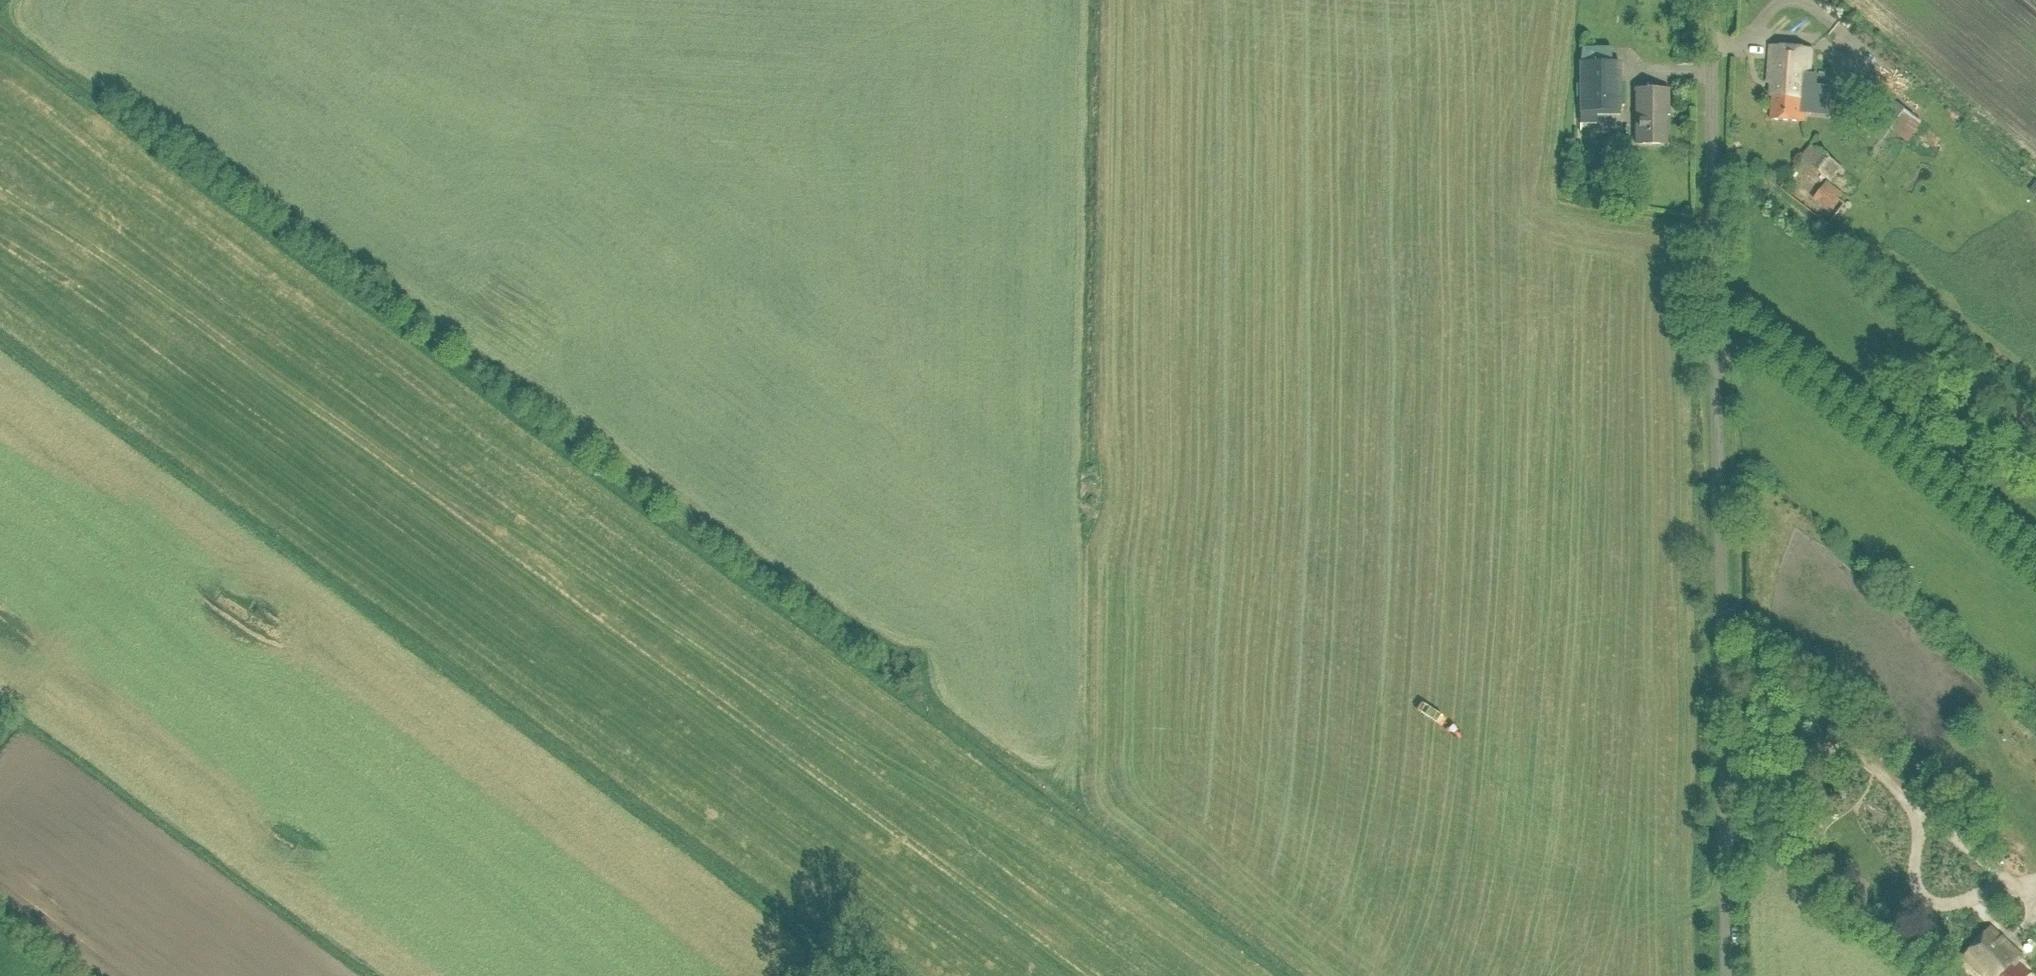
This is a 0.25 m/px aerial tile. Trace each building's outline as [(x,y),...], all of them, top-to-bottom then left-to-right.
[(1808,100),(1812,49),(1771,46),(1768,83),(1774,84),(1771,120),(1805,122),(1807,100),(1808,100)] [(1621,62),(1578,63),(1579,112),(1622,112),(1621,62)] [(1666,112),(1669,111),(1668,90),(1635,90),(1635,144),(1667,144),(1666,112)] [(1885,94),(1861,127),(1882,142),(1891,129),(1909,143),(1923,121),(1885,94)] [(1844,170),(1812,143),(1800,157),(1832,184),(1844,170)] [(1813,199),(1828,212),(1842,195),(1827,182),(1813,199)] [(2031,974),(2019,963),(2024,957),(1991,927),(1964,957),(1984,975),(1988,972),(1993,975),(2029,975),(2031,974)]
